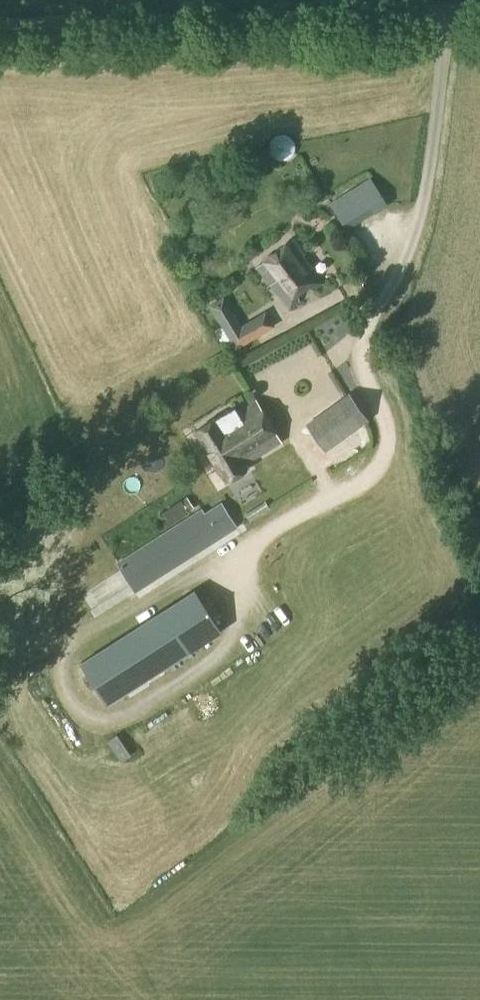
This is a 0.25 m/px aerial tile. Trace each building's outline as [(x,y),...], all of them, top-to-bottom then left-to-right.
[(287,136),(286,136),(285,135),(284,135),(283,135),(282,135),(281,135),(280,135),(279,135),(278,135),(277,136),(276,136),(275,136),(275,137),(274,137),(273,138),(272,139),(271,140),(271,141),(270,141),(270,142),(270,143),(269,143),(269,144),(269,145),(269,146),(269,147),(269,148),(269,149),(269,150),(269,151),(269,152),(270,153),(270,154),(271,154),(271,155),(271,156),(272,156),(272,157),(273,157),(273,158),(274,158),(275,159),(276,159),(276,160),(277,160),(278,160),(279,160),(279,161),(280,161),(281,161),(282,161),(283,161),(284,161),(285,160),(286,160),(287,160),(288,159),(289,159),(289,158),(290,158),(290,157),(291,157),(292,156),(292,155),(293,154),(293,153),(294,153),(294,152),(294,151),(294,150),(295,149),(295,148),(295,147),(295,146),(294,146),(294,145),(294,144),(294,143),(293,142),(293,141),(292,140),(291,139),(291,138),(290,138),(290,137),(289,137),(288,137),(288,136),(287,136)] [(345,230),(386,205),(376,187),(335,213),(345,230)] [(312,292),(323,283),(312,268),(303,256),(305,254),(293,240),(256,268),(270,286),(271,285),(289,309),(299,302),(296,297),(308,288),(312,292)] [(240,326),(223,296),(208,305),(235,350),(274,327),(264,311),(240,326)] [(279,367),(266,375),(272,384),(285,376),(279,367)] [(325,450),(402,395),(390,377),(352,404),(346,396),(306,424),(325,450)] [(310,490),(256,400),(237,412),(235,408),(195,432),(225,482),(244,471),(261,499),(248,507),(257,522),(310,490)] [(135,592),(219,539),(201,510),(117,563),(135,592)] [(194,590),(79,662),(106,705),(221,632),(194,590)] [(85,674),(75,680),(88,701),(98,695),(85,674)] [(130,756),(116,735),(106,741),(120,762),(130,756)]
